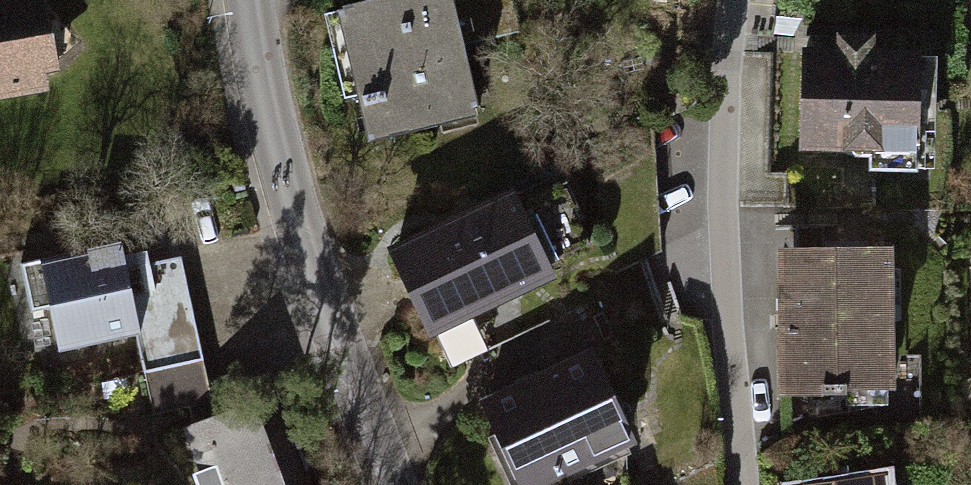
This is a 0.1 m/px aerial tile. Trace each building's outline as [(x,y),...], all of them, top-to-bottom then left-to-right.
[(63,93),(47,0),(0,0),(0,104),(63,93)] [(451,0),(430,0),(332,21),(362,154),(479,128),(451,0)] [(934,49),(799,51),(800,159),(936,157),(934,49)] [(527,204),(549,280),(595,267),(573,191),(527,204)] [(499,200),(384,258),(428,344),(543,286),(499,200)] [(893,243),(787,245),(789,388),(896,386),(893,243)] [(109,259),(23,279),(44,366),(130,346),(109,259)] [(479,412),(509,484),(562,484),(632,456),(593,364),(479,412)] [(183,448),(198,484),(296,484),(269,415),(183,448)]
